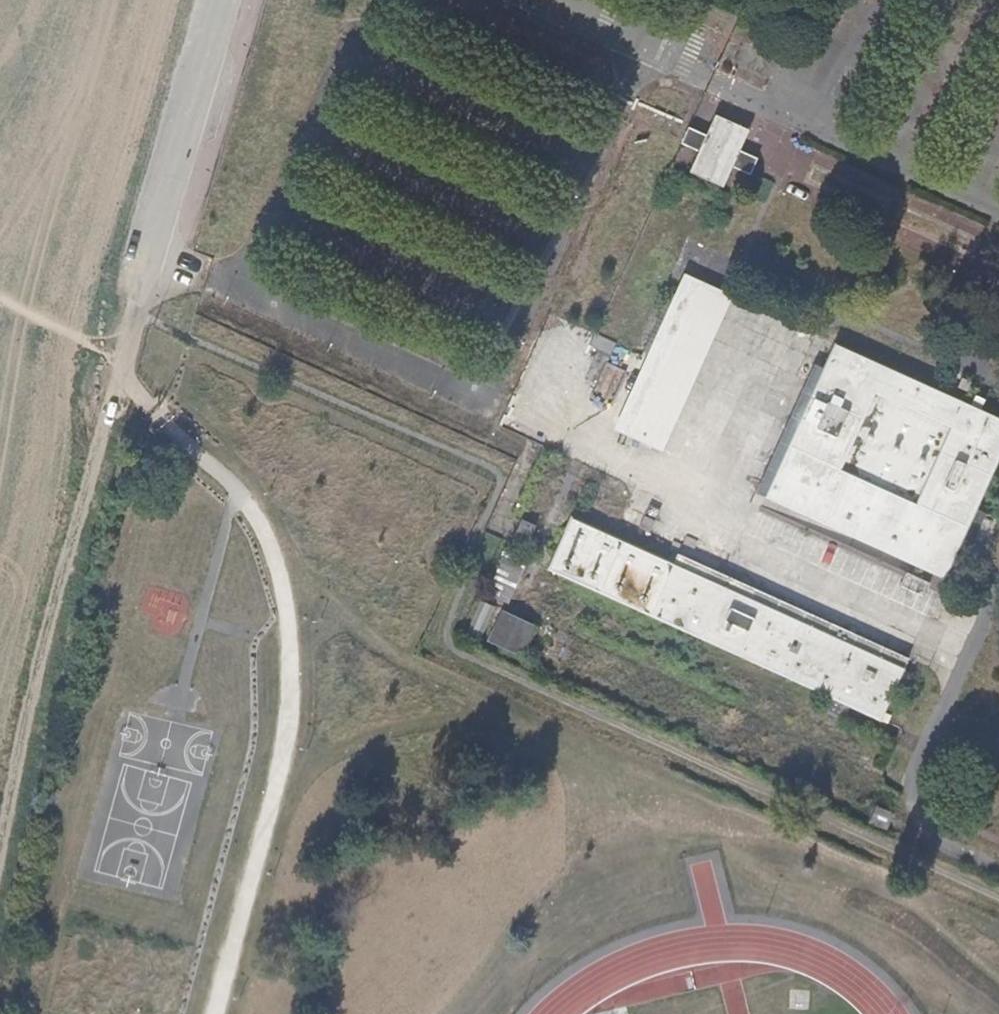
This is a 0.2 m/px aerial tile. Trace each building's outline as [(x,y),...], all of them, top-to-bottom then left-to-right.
[(751,132),(719,116),(694,167),(726,183),(751,132)] [(721,286),(695,273),(623,430),(650,442),(721,286)] [(970,520),(975,509),(998,457),(998,416),(834,341),(821,369),(765,495),(944,578),(970,520)] [(754,491),(765,495),(821,369),(811,364),(754,491)] [(975,509),(970,520),(981,525),(987,514),(975,509)] [(894,685),(900,672),(902,668),(573,515),(548,569),(878,721),(894,685)] [(513,548),(526,554),(538,529),(523,522),(513,548)] [(531,556),(526,554),(523,558),(503,548),(496,564),(500,567),(486,597),(507,605),(531,556)] [(500,609),(485,602),(470,635),(485,643),(500,609)] [(510,633),(496,627),(488,647),(515,660),(533,621),(520,614),(510,633)] [(908,676),(900,672),(894,685),(903,689),(908,676)] [(887,826),(895,809),(879,803),(873,820),(887,826)]
